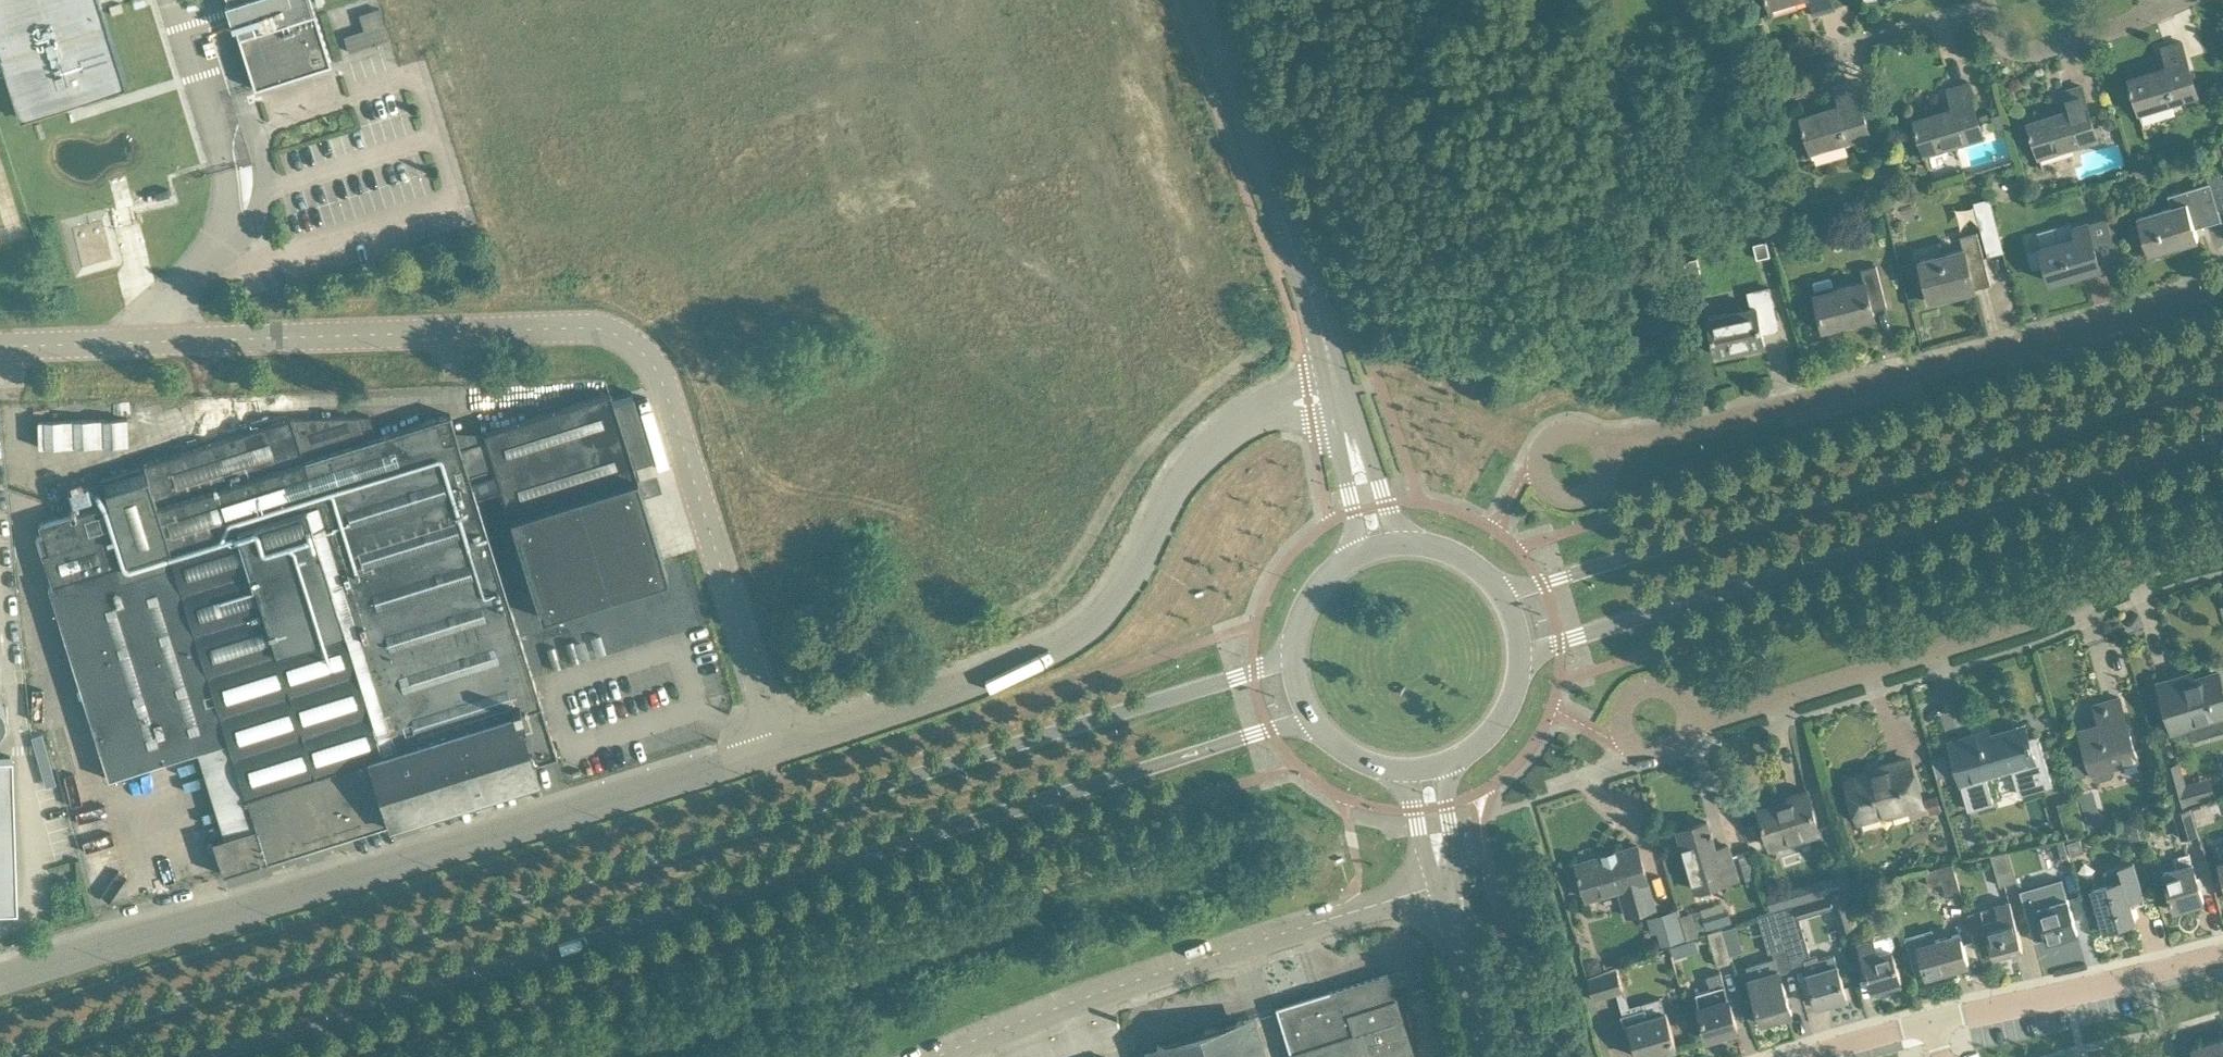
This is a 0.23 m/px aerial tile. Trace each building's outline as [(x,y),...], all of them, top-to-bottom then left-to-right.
[(19,116),(125,83),(99,0),(0,0),(0,56),(19,116)] [(227,2),(224,3),(230,21),(233,20),(254,87),(331,63),(311,0),(226,0),(227,2)] [(362,42),(402,33),(395,0),(392,0),(374,4),(378,22),(358,26),(362,42)] [(1815,14),(1834,9),(1832,0),(1810,0),(1815,14)] [(2129,87),(2131,91),(2133,90),(2139,112),(2198,94),(2181,41),(2162,47),(2168,66),(2129,78),(2132,86),(2129,87)] [(1804,130),(1806,129),(1811,150),(1869,133),(1853,80),(1835,86),(1841,105),(1802,117),(1804,125),(1802,126),(1804,130)] [(1954,108),(1915,120),(1917,128),(1915,128),(1916,133),(1918,132),(1925,153),(1926,153),(1957,143),(1983,135),(1967,83),(1948,88),(1954,108)] [(2029,131),(2030,135),(2033,135),(2039,156),(2097,138),(2081,85),(2062,91),(2068,111),(2029,122),(2031,130),(2029,131)] [(2103,117),(2101,121),(2103,126),(2107,128),(2112,126),(2114,122),(2112,117),(2108,115),(2103,117)] [(2222,172),(2207,176),(2209,182),(2182,191),(2185,202),(2137,217),(2148,252),(2198,237),(2192,217),(2222,208),(2222,176),(2222,172)] [(2101,267),(2087,222),(2073,226),(2076,236),(2040,246),(2051,281),(2101,267)] [(1963,247),(1920,258),(1931,300),(1975,289),(1975,288),(1991,284),(1977,231),(1960,235),(1963,247)] [(1770,255),(1766,240),(1754,243),(1757,258),(1770,255)] [(1700,272),(1696,256),(1684,259),(1688,274),(1700,272)] [(1813,280),(1811,283),(1814,294),(1819,312),(1818,312),(1819,316),(1817,316),(1821,331),(1841,326),(1841,323),(1875,314),(1873,310),(1887,306),(1876,264),(1860,268),(1863,281),(1834,288),(1831,278),(1829,276),(1813,280)] [(1778,329),(1769,287),(1749,292),(1753,312),(1729,318),(1727,312),(1708,316),(1716,354),(1718,354),(1717,353),(1734,349),(1735,354),(1752,351),(1750,346),(1764,343),(1764,344),(1765,343),(1763,332),(1778,329)] [(672,461),(664,436),(670,434),(657,390),(633,397),(654,467),(672,461)] [(663,561),(642,495),(637,478),(633,466),(613,403),(610,392),(609,392),(483,431),(485,437),(493,464),(541,617),(668,577),(663,561)] [(557,755),(468,472),(460,445),(450,413),(368,439),(367,435),(375,433),(369,416),(291,417),(100,477),(109,503),(71,515),(71,513),(38,523),(41,534),(36,536),(42,555),(43,555),(52,585),(48,586),(108,779),(198,751),(224,836),(212,840),(223,874),(248,866),(537,776),(533,762),(557,755)] [(38,421),(38,447),(128,444),(127,418),(38,421)] [(460,445),(468,472),(493,464),(485,437),(460,445)] [(2159,683),(2172,730),(2188,725),(2192,739),(2222,730),(2222,688),(2219,672),(2194,679),(2195,683),(2179,687),(2176,678),(2159,683)] [(2079,728),(2090,765),(2093,777),(2099,778),(2111,775),(2115,770),(2114,768),(2122,765),(2138,760),(2120,697),(2094,704),(2099,723),(2079,728)] [(1951,740),(1949,741),(1969,809),(1993,801),(1986,775),(2012,768),(2020,794),(2053,784),(2038,736),(2029,739),(2025,724),(1991,734),(1975,739),(1975,738),(1952,744),(1951,740)] [(1945,755),(1932,758),(1937,776),(1950,772),(1945,755)] [(10,756),(0,756),(0,908),(7,908),(7,900),(15,899),(14,874),(10,756)] [(1848,782),(1859,819),(1890,809),(1891,815),(1923,805),(1909,758),(1887,765),(1889,770),(1848,782)] [(2083,761),(2070,764),(2074,777),(2086,773),(2083,761)] [(2177,761),(2162,765),(2174,806),(2189,801),(2177,761)] [(1763,820),(1764,825),(1765,824),(1772,846),(1819,831),(1807,790),(1790,795),(1792,801),(1761,810),(1764,820),(1763,820)] [(2079,797),(2059,803),(2068,833),(2087,827),(2079,797)] [(2182,837),(2199,833),(2191,807),(2175,812),(2182,837)] [(1678,829),(1695,890),(1738,878),(1728,845),(1716,849),(1711,833),(1713,832),(1712,829),(1710,830),(1707,821),(1678,829)] [(2064,839),(2056,841),(2064,865),(2071,863),(2064,839)] [(1604,855),(1577,862),(1580,873),(1578,873),(1579,878),(1581,877),(1587,898),(1619,888),(1627,915),(1654,907),(1646,880),(1648,880),(1637,844),(1616,851),(1615,849),(1603,853),(1604,855)] [(1999,886),(2016,881),(2007,852),(1991,857),(1999,886)] [(2144,895),(2134,862),(2105,870),(2109,882),(2092,887),(2104,929),(2136,920),(2130,899),(2144,895)] [(2204,900),(2193,863),(2163,871),(2171,895),(2169,895),(2170,899),(2172,898),(2175,909),(2204,900)] [(1943,882),(1947,895),(1961,891),(1953,864),(1926,871),(1930,886),(1943,882)] [(2062,878),(2020,890),(2035,940),(2047,937),(2048,941),(2078,932),(2068,898),(2062,878)] [(1834,907),(1838,921),(1851,917),(1844,890),(1831,894),(1834,907)] [(1831,894),(1796,902),(1799,915),(1834,907),(1831,894)] [(2023,947),(2010,900),(1980,908),(1968,912),(1974,934),(1987,930),(1994,956),(2023,947)] [(1796,902),(1776,908),(1787,946),(1793,963),(1804,960),(1812,958),(1799,915),(1796,902)] [(1787,946),(1776,908),(1757,914),(1768,952),(1772,951),(1787,946)] [(1687,939),(1678,909),(1650,917),(1660,948),(1687,939)] [(1678,909),(1687,939),(1698,934),(1696,930),(1705,927),(1700,909),(1681,915),(1678,909)] [(1718,965),(1732,961),(1723,928),(1709,932),(1718,965)] [(1873,939),(1859,943),(1872,989),(1901,981),(1892,948),(1894,943),(1892,934),(1887,931),(1876,935),(1873,939)] [(1969,963),(1960,933),(1908,948),(1916,974),(1926,971),(1927,975),(1954,967),(1953,965),(1963,962),(1964,964),(1969,963)] [(1683,942),(1670,946),(1674,957),(1686,953),(1683,942)] [(1792,1013),(1781,972),(1794,968),(1793,963),(1787,946),(1772,951),(1774,957),(1746,965),(1750,977),(1749,978),(1763,1021),(1764,1021),(1763,1018),(1779,1013),(1780,1016),(1792,1013)] [(1834,951),(1812,958),(1804,960),(1808,972),(1818,1005),(1847,996),(1834,951)] [(1588,976),(1595,1000),(1625,991),(1617,965),(1608,969),(1588,976)] [(1738,1029),(1725,984),(1721,971),(1707,975),(1711,988),(1695,992),(1709,1037),(1738,1029)] [(1328,991),(1329,995),(1323,996),(1323,999),(1315,1002),(1313,996),(1277,1008),(1292,1056),(1373,1056),(1375,1056),(1414,1056),(1387,972),(1328,991)] [(1666,1011),(1665,1011),(1661,997),(1643,1002),(1644,1007),(1622,1014),(1628,1035),(1633,1033),(1640,1056),(1641,1056),(1676,1047),(1666,1011)] [(1684,1010),(1674,1013),(1678,1027),(1688,1024),(1684,1010)] [(1242,1018),(1136,1048),(1138,1056),(1254,1056),(1242,1018)] [(2219,1038),(2192,1046),(2196,1056),(2222,1056),(2222,1050),(2219,1038)]
